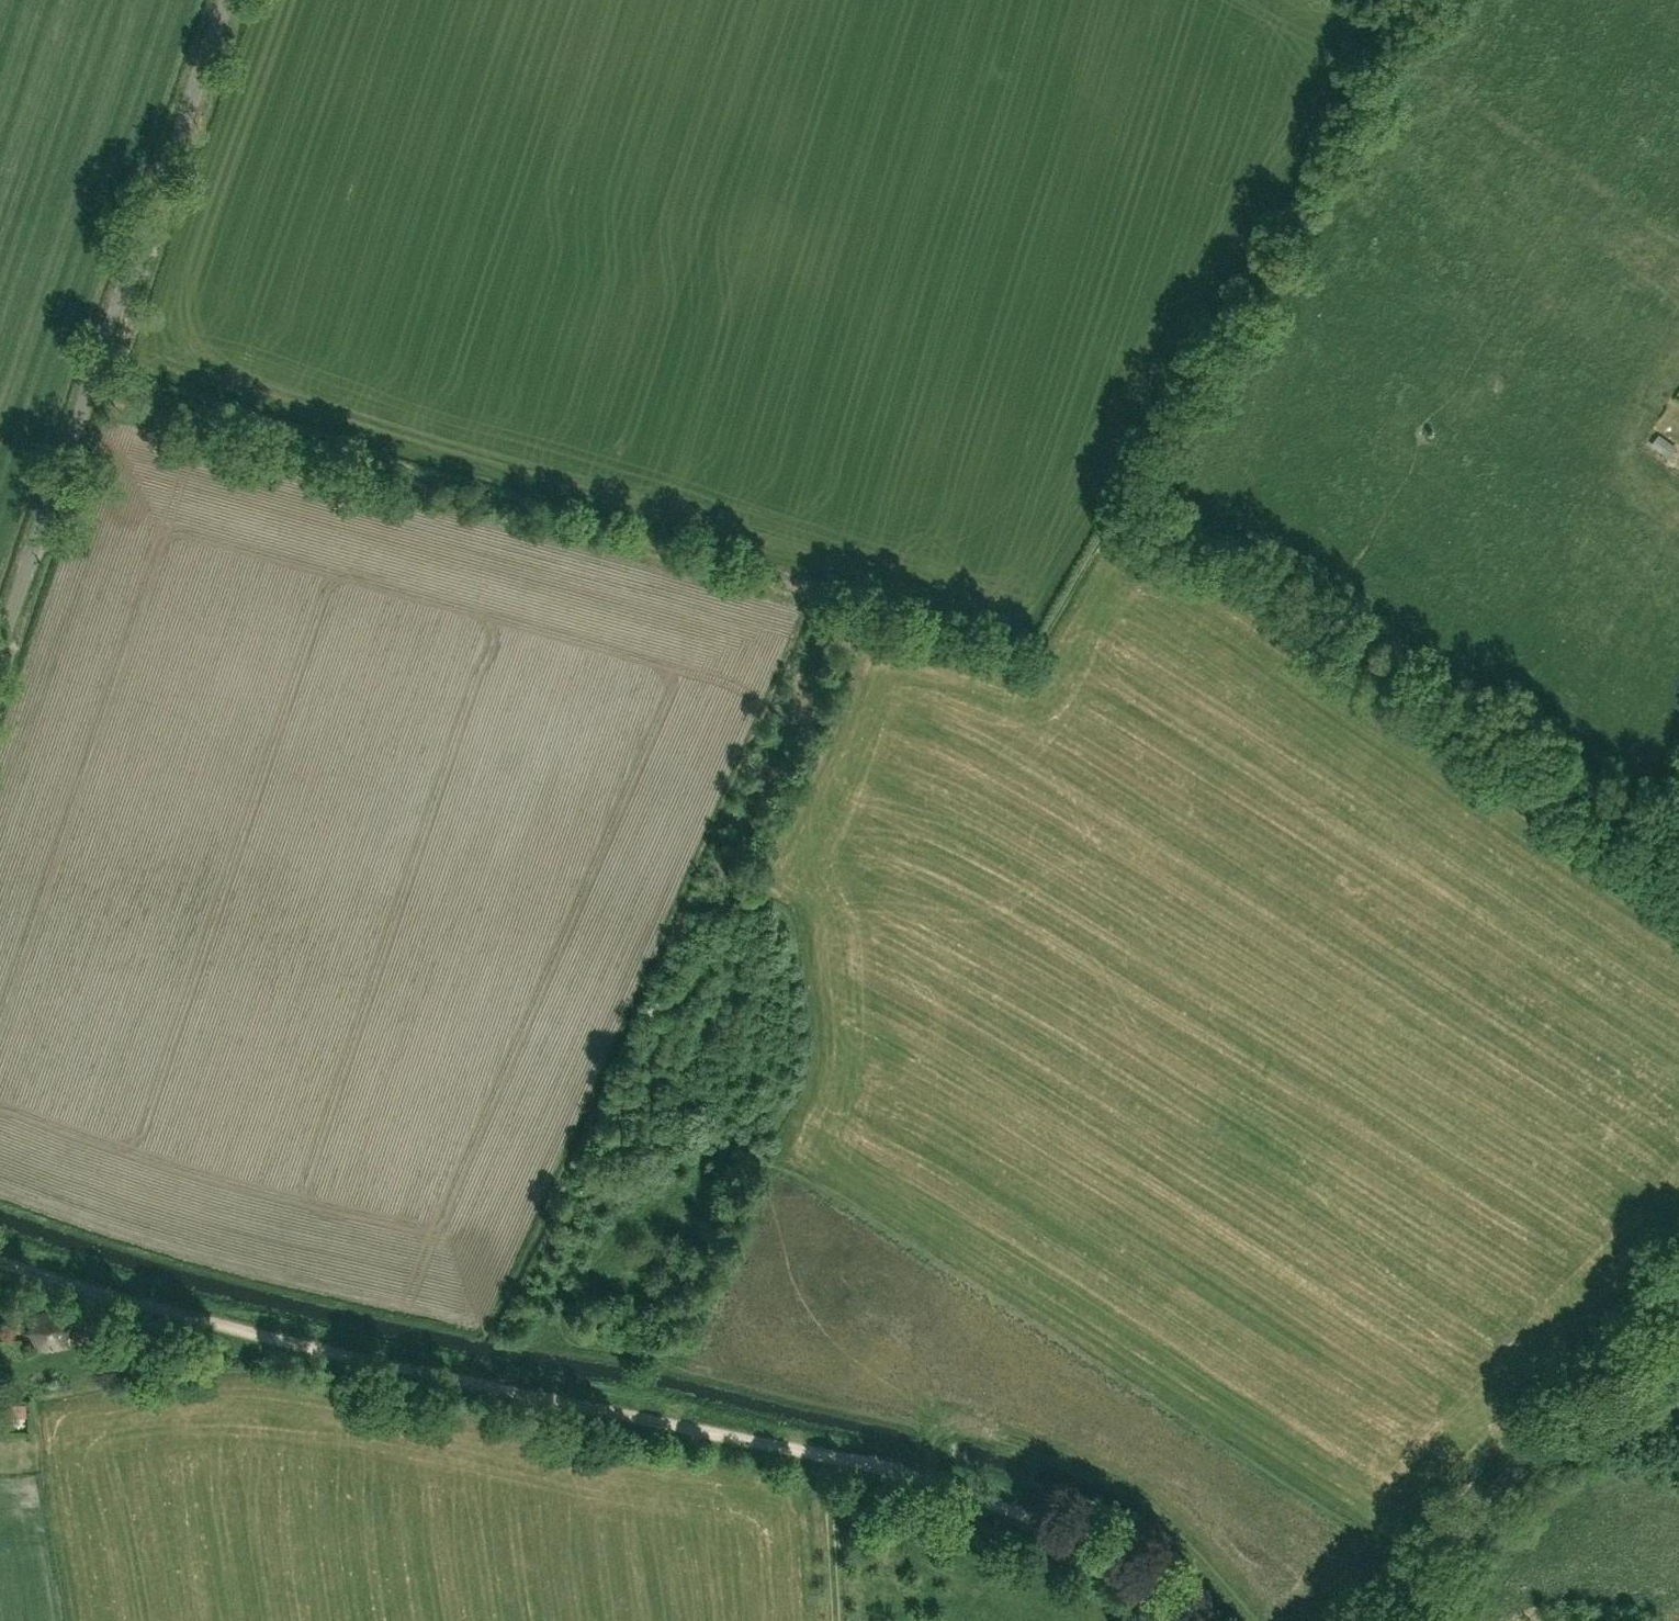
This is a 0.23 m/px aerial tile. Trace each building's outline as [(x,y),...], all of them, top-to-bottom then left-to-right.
[(36,1312),(27,1332),(41,1350),(61,1347),(70,1326),(58,1311),(36,1312)]
